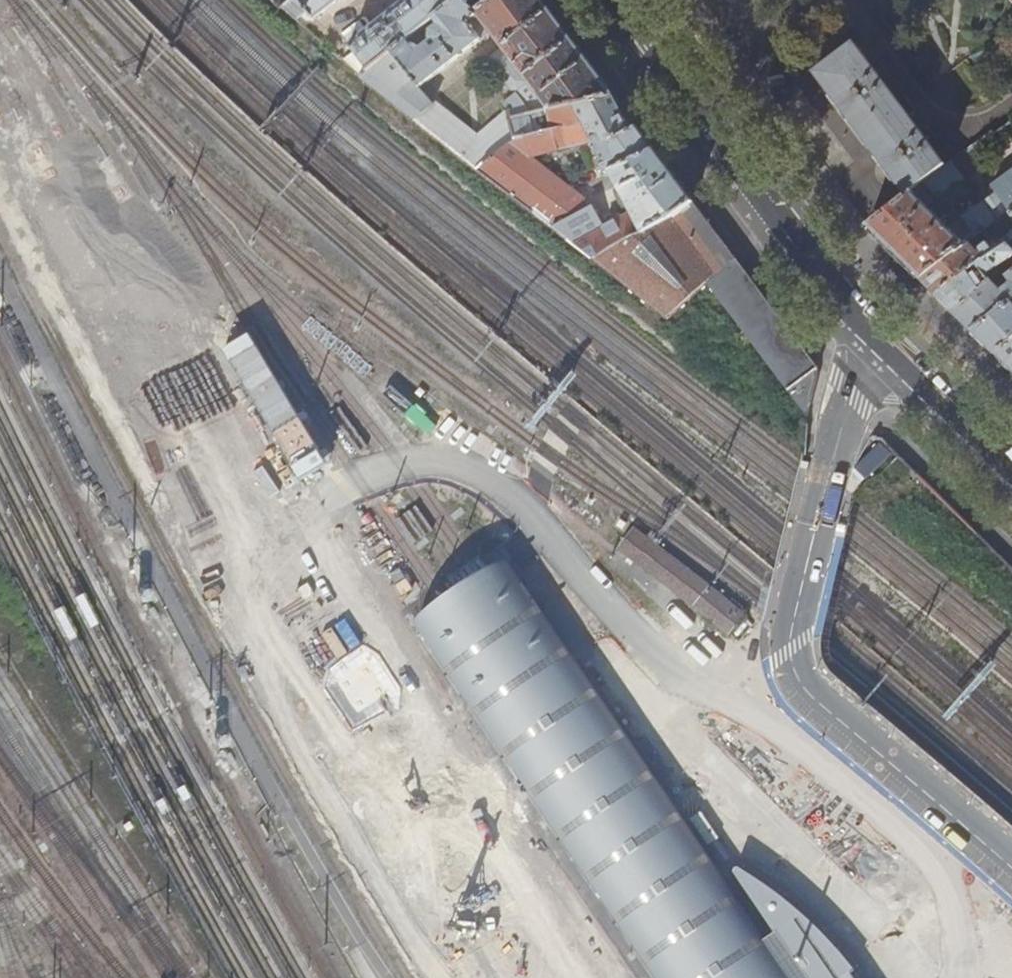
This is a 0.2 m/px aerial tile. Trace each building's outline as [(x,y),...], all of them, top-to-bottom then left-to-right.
[(288,4),(297,14),(306,8),(315,19),(339,0),(293,0),(288,4)] [(350,47),(369,71),(418,32),(427,25),(459,0),(409,0),(350,47)] [(511,138),(514,117),(614,96),(564,30),(542,0),(494,0),(478,12),(461,0),(459,0),(427,25),(432,31),(430,40),(431,42),(428,45),(418,32),(369,71),(362,77),(478,168),(511,138)] [(478,12),(494,0),(461,0),(478,12)] [(872,151),(913,121),(855,42),(849,46),(839,33),(812,54),(821,68),(815,72),(872,151)] [(630,118),(614,96),(514,117),(511,138),(478,168),(529,208),(563,192),(551,186),(534,157),(532,157),(595,139),(597,144),(598,149),(589,151),(595,168),(603,165),(606,172),(654,150),(630,118)] [(924,135),(913,121),(872,151),(908,199),(949,169),(937,154),(917,168),(913,162),(907,166),(903,160),(908,156),(904,150),(924,135)] [(937,154),(924,135),(904,150),(908,156),(903,160),(907,166),(913,162),(917,168),(937,154)] [(672,174),(654,150),(606,172),(606,173),(611,171),(620,187),(614,190),(621,204),(628,201),(643,230),(672,215),(693,201),(672,174)] [(996,224),(997,224),(1011,213),(1011,183),(950,228),(927,206),(969,181),(957,163),(949,169),(908,199),(869,227),(870,228),(892,251),(921,280),(970,243),(986,231),(996,224)] [(592,206),(563,192),(529,208),(593,258),(638,233),(628,215),(604,228),(592,206)] [(711,225),(693,201),(672,215),(643,230),(638,233),(593,258),(668,316),(707,281),(722,268),(736,259),(711,225)] [(997,224),(996,224),(986,231),(991,237),(1004,241),(1001,244),(995,243),(991,246),(990,245),(978,253),(970,243),(921,280),(929,288),(937,296),(1011,242),(1011,213),(997,224)] [(937,296),(945,303),(952,311),(992,281),(1011,267),(1011,242),(937,296)] [(722,268),(707,281),(808,418),(818,378),(818,368),(766,299),(736,259),(722,268)] [(1007,278),(1011,284),(1002,292),(996,286),(994,284),(992,281),(952,311),(954,313),(964,322),(973,331),(1011,302),(1011,274),(1007,278)] [(973,331),(983,341),(996,354),(1011,343),(1011,302),(973,331)] [(996,354),(1009,367),(1011,370),(1011,343),(996,354)] [(880,457),(889,466),(898,457),(889,448),(880,457)] [(619,549),(728,634),(742,616),(633,531),(619,549)] [(503,556),(478,573),(438,600),(411,619),(655,977),(790,977),(762,937),(503,556)] [(790,977),(848,977),(847,976),(852,970),(817,932),(787,906),(734,869),(728,872),(771,935),(762,937),(790,977)]
